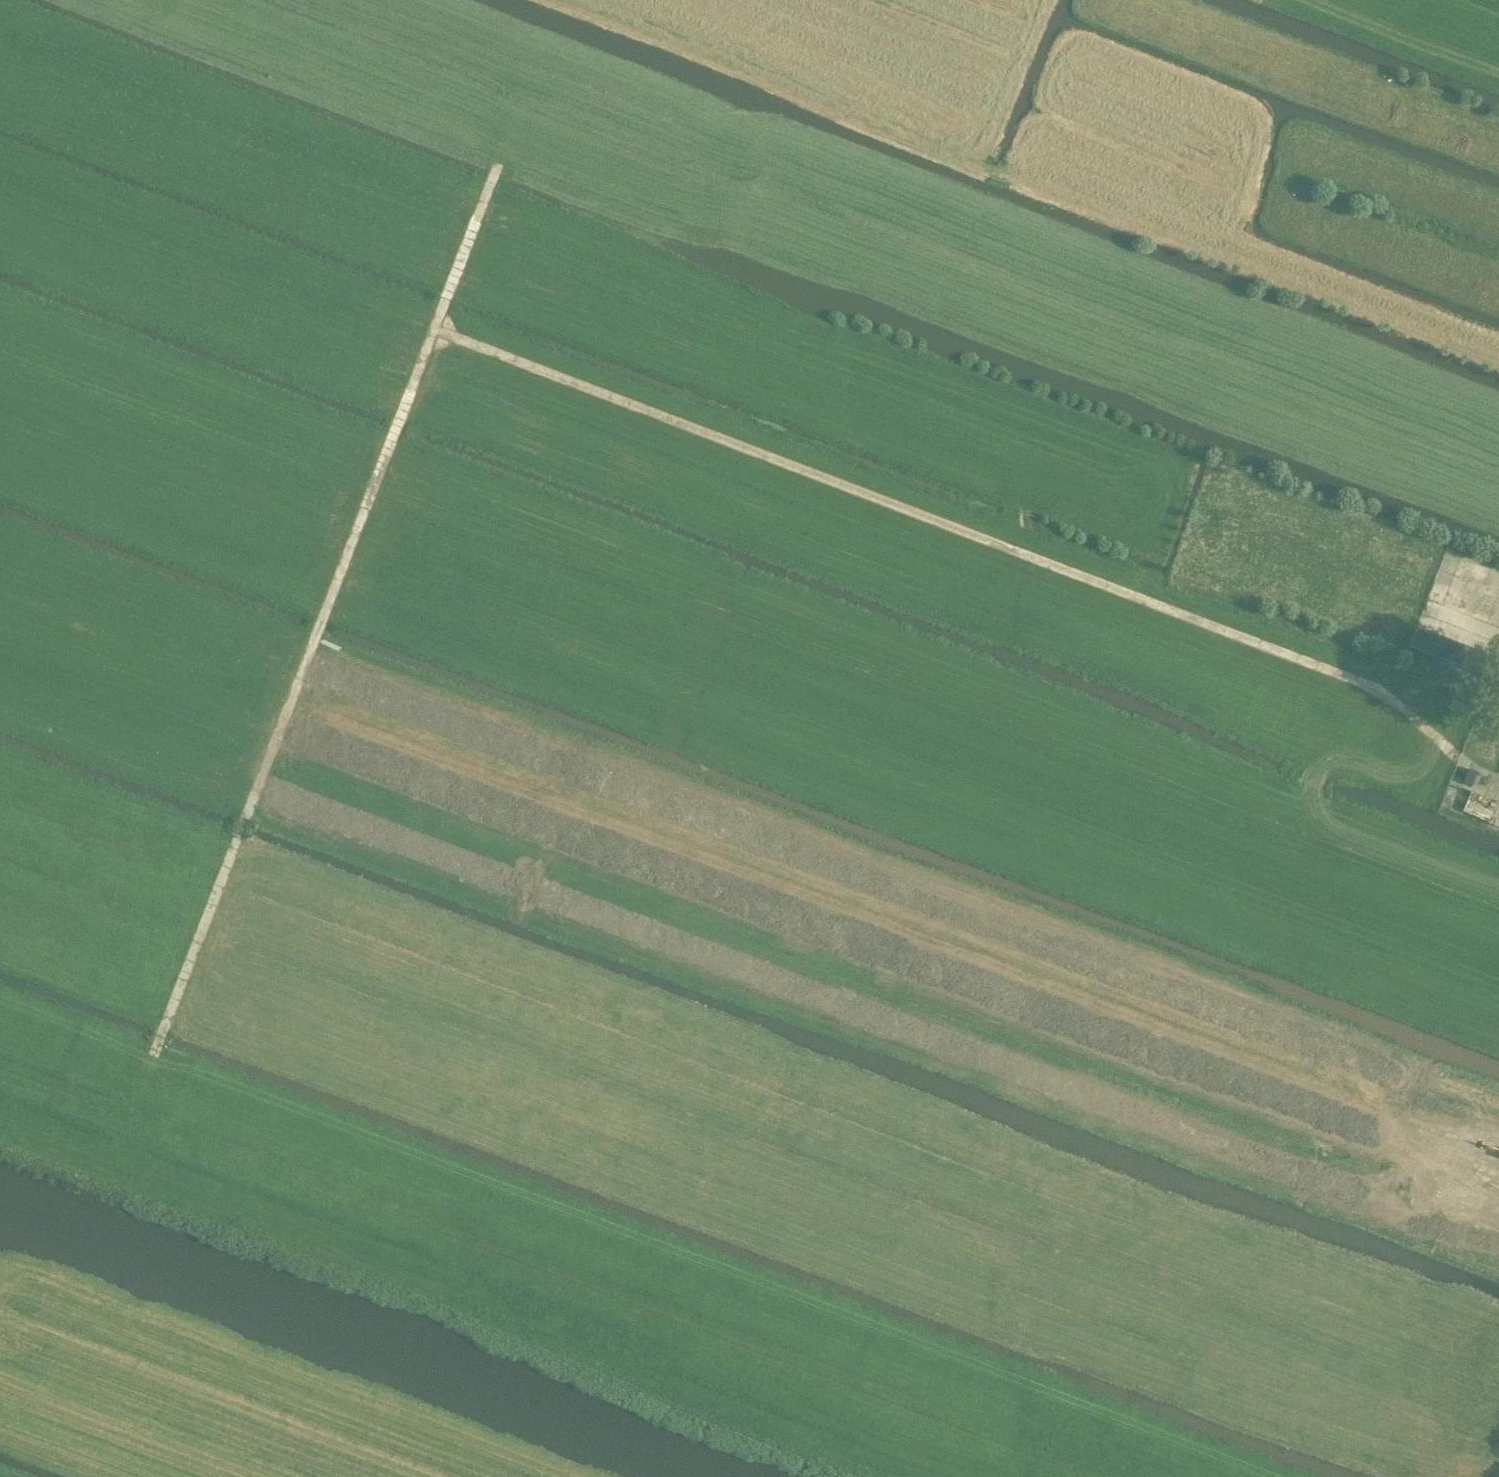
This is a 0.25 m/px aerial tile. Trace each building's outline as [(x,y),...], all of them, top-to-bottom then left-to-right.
[(1471,786),(1477,773),(1470,770),(1464,783),(1471,786)] [(1498,822),(1498,820),(1498,803),(1462,787),(1455,803),(1498,822)]
